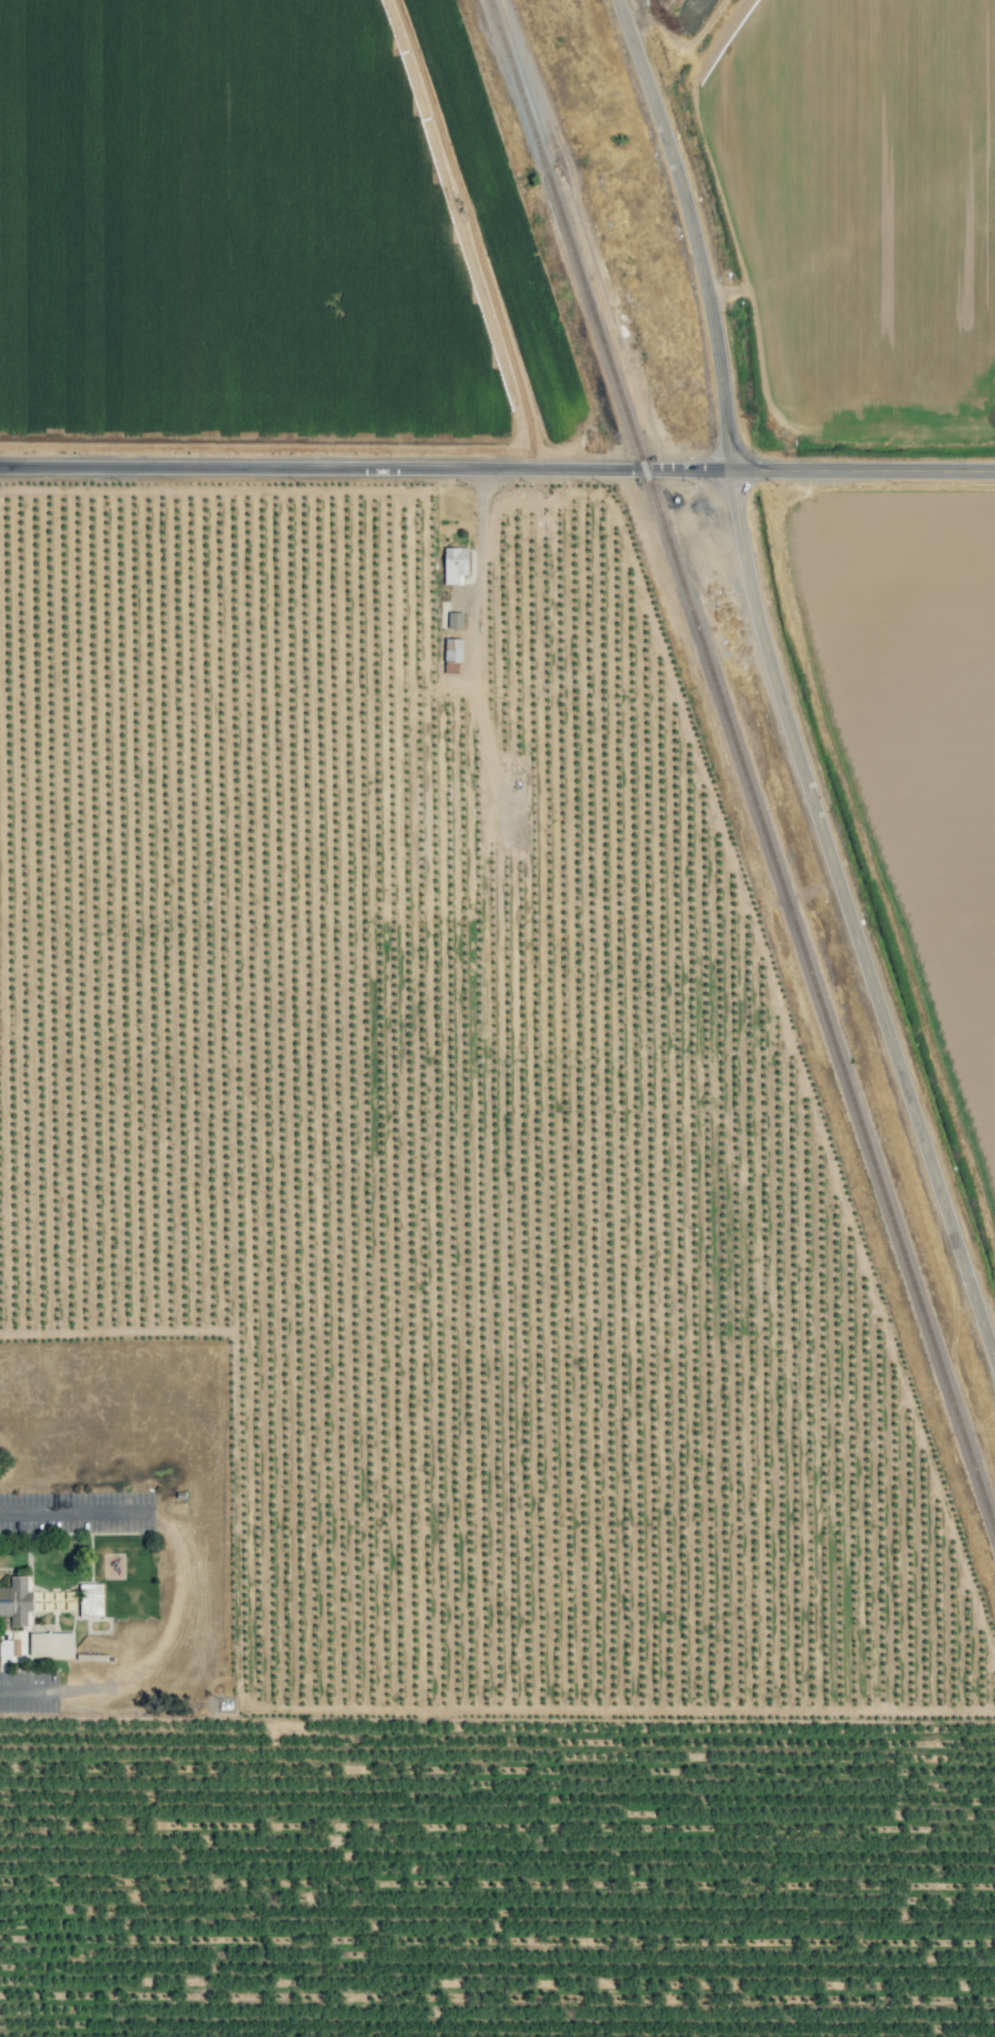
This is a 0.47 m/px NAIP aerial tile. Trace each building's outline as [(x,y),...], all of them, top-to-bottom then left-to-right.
[(467,547),(444,547),(445,584),(463,584),(463,575),(468,575),(467,547)] [(448,628),(462,629),(463,612),(449,612),(448,628)] [(10,1626),(26,1626),(26,1612),(31,1611),(31,1591),(27,1591),(27,1576),(10,1576),(10,1587),(0,1587),(0,1616),(10,1616),(10,1626)] [(103,1617),(103,1584),(79,1584),(80,1617),(103,1617)] [(74,1633),(30,1632),(29,1657),(74,1658),(74,1633)] [(20,1655),(19,1640),(0,1640),(0,1655),(20,1655)]
